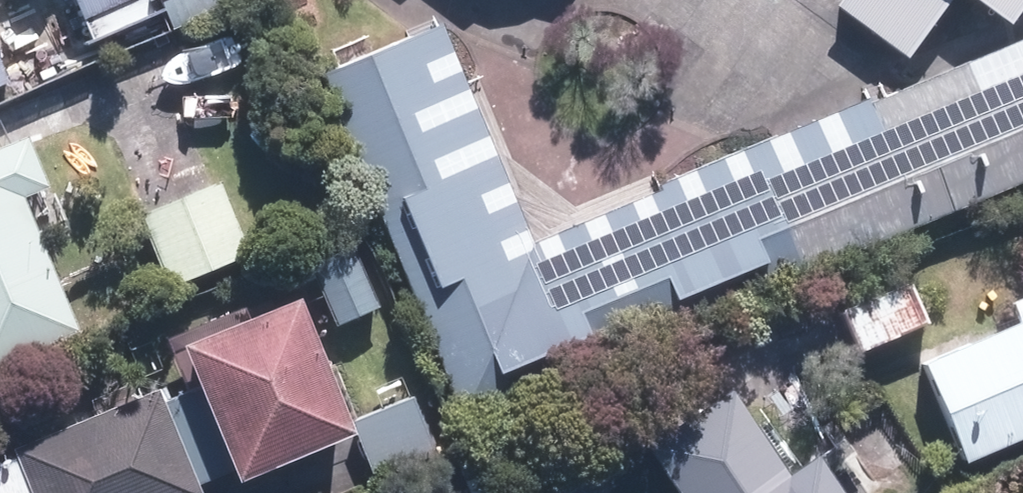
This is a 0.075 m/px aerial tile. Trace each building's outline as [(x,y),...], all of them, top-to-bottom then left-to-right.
[(110,56),(237,0),(87,0),(110,56)] [(916,58),(960,0),(839,0),(916,58)] [(1017,16),(1022,8),(1022,0),(996,0),(1017,16)] [(486,409),(1022,176),(1022,29),(545,237),(447,13),(334,63),(486,409)] [(12,79),(0,49),(0,84),(12,79)] [(86,323),(34,188),(57,179),(38,130),(0,145),(0,360),(86,323)] [(254,249),(226,177),(149,207),(178,279),(254,249)] [(362,237),(314,258),(340,318),(388,298),(362,237)] [(917,267),(848,298),(870,348),(939,317),(917,267)] [(204,388),(238,470),(242,481),(357,435),(352,423),(302,299),(187,346),(204,388)] [(925,359),(974,459),(1022,435),(1022,312),(925,359)] [(841,429),(801,456),(741,369),(644,435),(684,492),(885,492),(841,429)] [(204,388),(163,405),(158,393),(0,459),(0,492),(205,492),(202,486),(238,470),(204,388)] [(417,396),(352,423),(357,435),(368,459),(376,480),(440,455),(417,396)]
